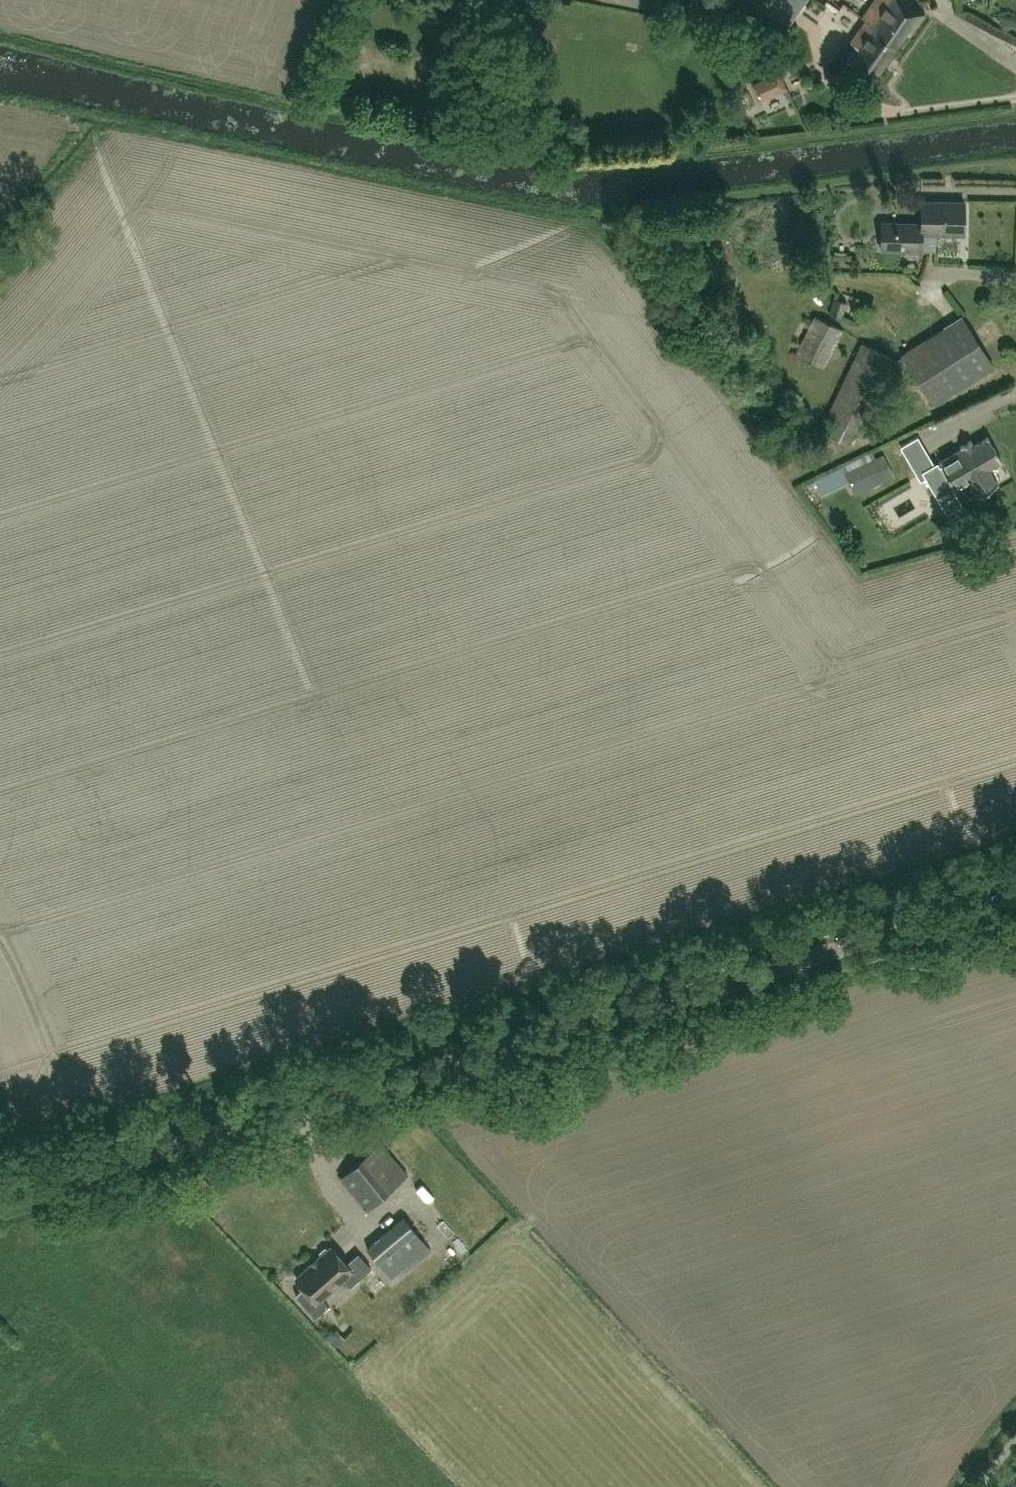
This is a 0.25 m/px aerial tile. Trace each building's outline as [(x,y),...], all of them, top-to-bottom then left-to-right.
[(806,0),(755,0),(789,24),(806,0)] [(906,36),(923,12),(906,0),(875,0),(863,17),(869,21),(855,40),(855,43),(858,45),(848,60),(876,79),(906,36)] [(738,96),(746,114),(765,106),(757,88),(738,96)] [(923,250),(936,250),(937,233),(965,233),(966,201),(922,200),(922,223),(924,223),(923,250)] [(924,223),(922,223),(882,222),(882,249),(923,250),(924,223)] [(835,298),(829,313),(838,316),(843,301),(835,298)] [(842,330),(815,316),(796,354),(823,367),(842,330)] [(934,404),(994,367),(962,316),(902,353),(934,404)] [(862,343),(826,418),(833,422),(828,433),(848,443),(854,431),(861,435),(897,360),(862,343)] [(921,450),(940,442),(929,419),(911,428),(921,450)] [(941,460),(940,460),(956,488),(957,487),(956,486),(969,479),(977,493),(976,494),(977,495),(999,483),(998,482),(997,482),(989,468),(1001,460),(1002,461),(1003,461),(988,436),(987,436),(987,437),(974,445),(971,441),(972,440),(972,439),(961,446),(961,447),(962,446),(964,448),(941,461),(941,460)] [(856,494),(886,478),(875,457),(845,472),(856,494)] [(398,1136),(412,1146),(419,1135),(406,1125),(398,1136)] [(341,1177),(368,1209),(409,1174),(382,1142),(341,1177)] [(368,1247),(400,1286),(438,1255),(405,1216),(368,1247)] [(323,1297),(334,1288),(344,1278),(351,1286),(360,1278),(332,1246),(330,1248),(326,1247),(320,1251),(322,1256),(297,1278),(305,1287),(296,1294),(316,1316),(329,1305),(323,1297)]
